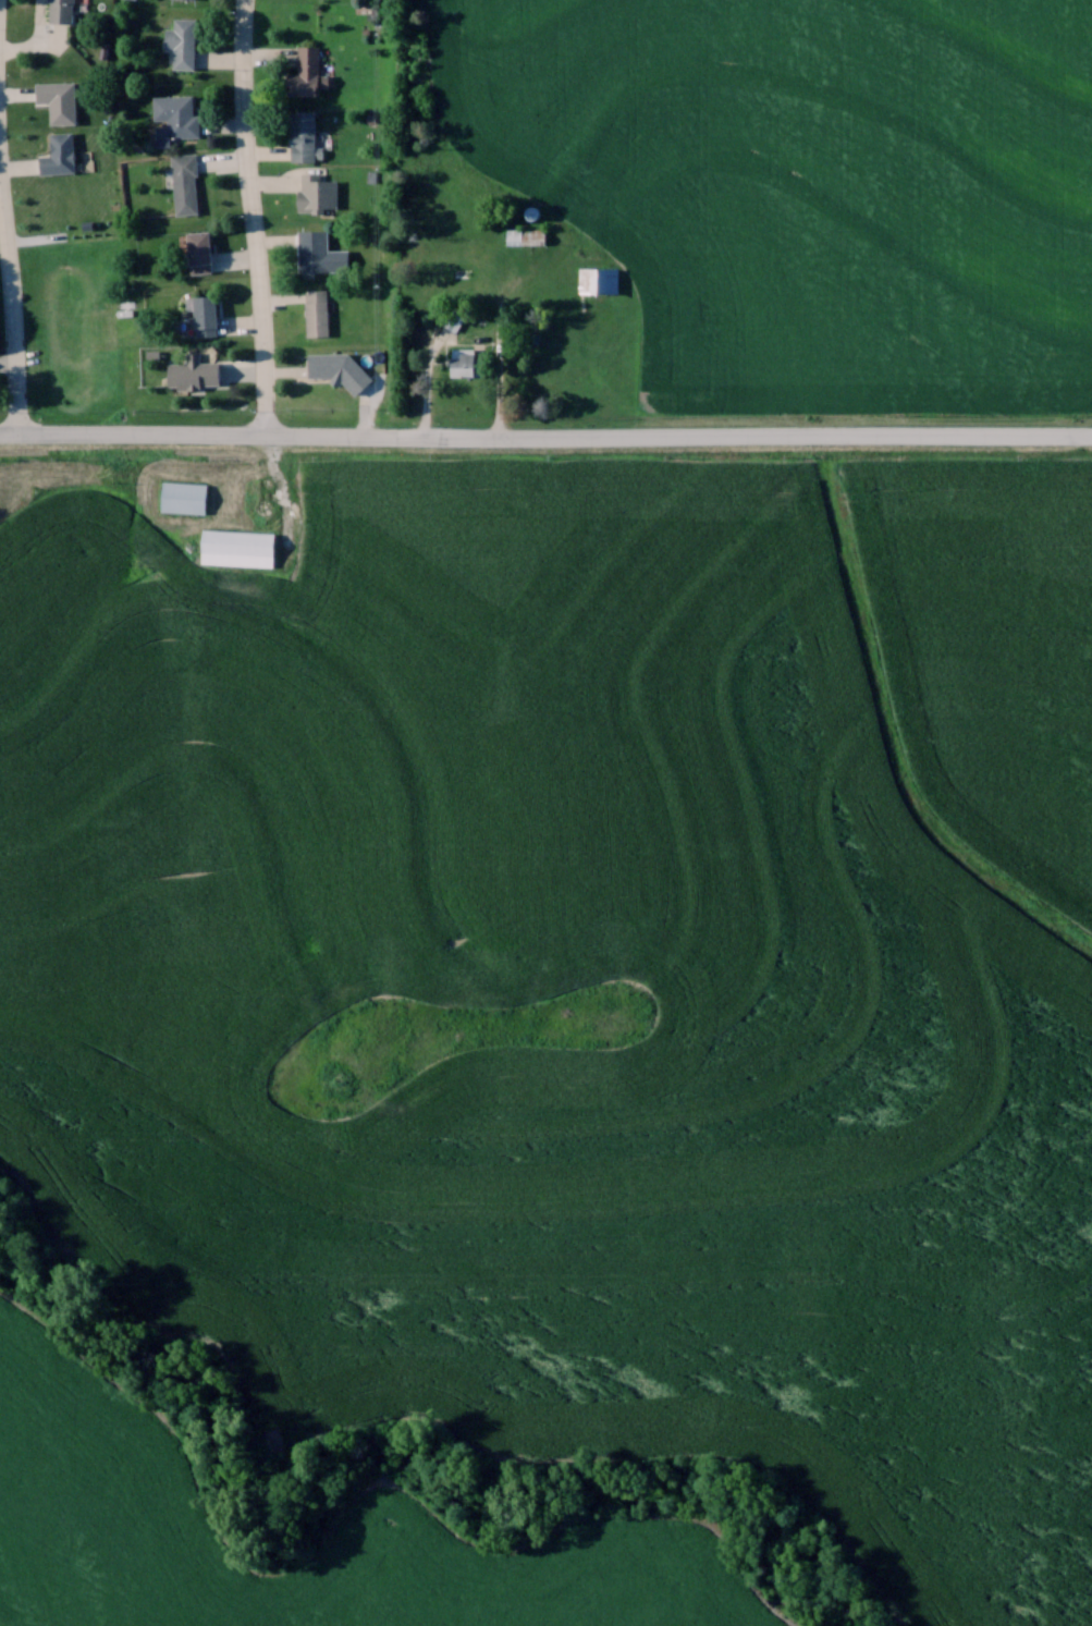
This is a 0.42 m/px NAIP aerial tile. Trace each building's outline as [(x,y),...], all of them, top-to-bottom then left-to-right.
[(74,0),(49,0),(49,21),(74,21),(74,0)] [(175,67),(195,67),(195,17),(174,17),(174,27),(166,27),(166,46),(175,46),(175,67)] [(320,44),(299,44),(299,72),(284,72),(284,93),(321,93),(321,85),(329,85),(329,75),(320,75),(320,44)] [(75,80),(37,81),(37,100),(51,100),(51,122),(76,121),(75,80)] [(200,112),(194,112),(194,94),(154,94),(154,118),(168,118),(168,135),(200,135),(200,112)] [(316,109),(292,109),(292,160),(316,160),(316,109)] [(75,171),(74,130),(51,131),(51,154),(41,154),(41,172),(75,171)] [(172,153),(176,213),(199,212),(195,152),(172,153)] [(337,178),(323,178),(322,171),(299,172),(300,211),(337,210),(337,178)] [(506,243),(546,243),(546,227),(506,227),(506,243)] [(191,264),(214,262),(211,229),(188,231),(191,264)] [(301,229),(301,271),(328,271),(328,229),(301,229)] [(618,266),(578,266),(578,293),(618,293),(618,266)] [(305,289),(305,336),(328,336),(328,289),(305,289)] [(196,336),(218,336),(217,295),(196,295),(196,336)] [(452,347),(452,375),(483,375),(483,347),(452,347)] [(338,352),(310,352),(310,377),(338,377),(338,352)] [(221,361),(169,361),(169,388),(221,388),(221,361)] [(161,511),(206,512),(207,481),(162,481),(161,511)] [(276,532),(203,528),(202,564),(274,567),(276,532)]
